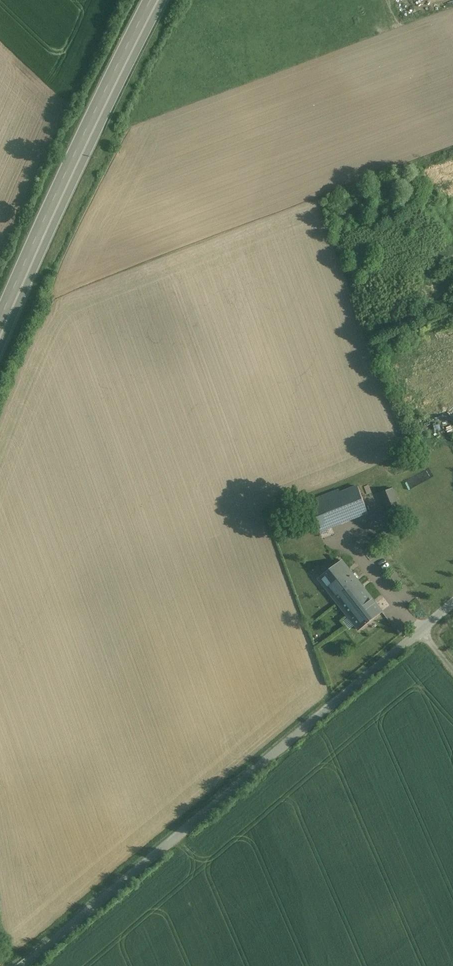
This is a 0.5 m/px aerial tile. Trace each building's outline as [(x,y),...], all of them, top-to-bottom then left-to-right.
[(359,486),(311,505),(318,523),(321,531),(369,512),(359,486)] [(391,489),(382,493),(392,517),(401,513),(391,489)] [(318,523),(311,505),(304,508),(311,526),(318,523)] [(342,561),(353,575),(359,570),(348,556),(342,561)] [(360,630),(382,612),(353,575),(342,561),(320,578),(360,630)]
